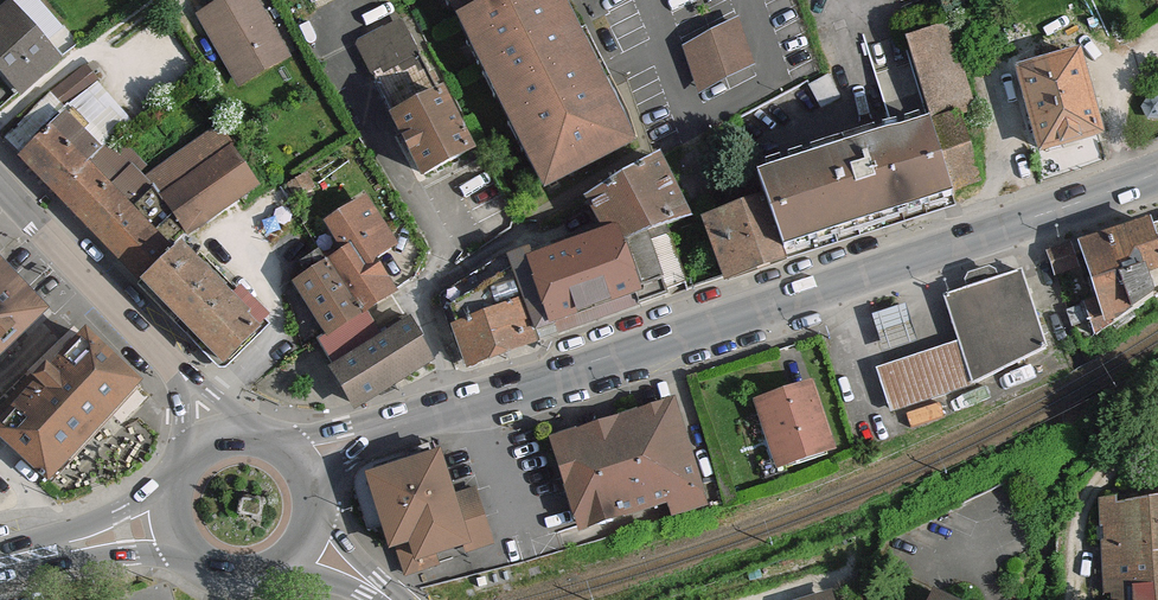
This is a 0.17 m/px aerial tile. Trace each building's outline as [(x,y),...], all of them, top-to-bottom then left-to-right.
[(34,40),(58,19),(41,0),(19,0),(8,11),(0,17),(0,69),(9,79),(20,92),(54,63),(34,40)] [(242,80),(286,55),(255,0),(214,0),(217,7),(204,14),(242,80)] [(551,191),(641,146),(630,118),(587,32),(573,39),(553,0),(454,0),(551,191)] [(933,122),(955,187),(980,179),(959,118),(974,113),(944,27),(905,40),(933,122)] [(736,28),(686,49),(703,88),(753,66),(736,28)] [(407,29),(361,53),(374,78),(420,54),(407,29)] [(420,54),(374,78),(396,120),(442,96),(420,54)] [(1022,70),(1044,148),(1100,133),(1079,54),(1022,70)] [(51,94),(64,111),(98,85),(87,71),(85,68),(51,94)] [(807,84),(819,108),(838,99),(827,77),(807,84)] [(396,120),(425,176),(471,151),(442,96),(396,120)] [(57,191),(97,152),(79,133),(89,124),(74,107),(23,157),(57,191)] [(955,187),(933,122),(893,135),(759,178),(768,203),(785,251),(958,195),(955,187)] [(221,128),(196,145),(207,162),(212,160),(233,145),(221,128)] [(207,162),(196,145),(166,167),(179,183),(194,172),(207,162)] [(258,181),(233,145),(212,160),(238,195),(258,181)] [(120,177),(97,152),(57,191),(101,236),(154,186),(134,165),(120,177)] [(207,162),(194,172),(221,208),(238,195),(212,160),(207,162)] [(616,244),(667,226),(686,219),(658,163),(587,204),(591,209),(595,206),(609,233),(616,244)] [(194,172),(179,183),(205,219),(221,208),(194,172)] [(161,196),(178,219),(187,232),(205,219),(179,183),(161,196)] [(178,219),(161,196),(154,186),(101,236),(144,280),(177,248),(172,243),(167,248),(161,242),(159,237),(178,219)] [(360,313),(364,310),(392,292),(370,257),(392,242),(367,202),(333,223),(350,250),(328,263),(360,313)] [(787,256),(785,251),(768,203),(721,221),(719,215),(706,219),(727,276),(787,256)] [(1147,270),(1157,266),(1157,222),(1085,248),(1103,301),(1089,306),(1099,335),(1156,297),(1147,270)] [(508,260),(535,331),(627,302),(625,296),(633,293),(637,307),(663,299),(661,292),(686,283),(667,226),(616,244),(609,233),(533,261),(530,252),(508,260)] [(266,318),(220,270),(208,281),(191,263),(177,248),(144,280),(224,362),(266,318)] [(1049,255),(1057,273),(1075,267),(1069,249),(1049,255)] [(191,263),(208,281),(220,270),(202,251),(191,263)] [(366,313),(364,310),(360,313),(328,263),(321,251),(303,262),(308,270),(300,275),(304,281),(301,282),(330,330),(317,338),(359,403),(433,356),(406,314),(387,326),(392,334),(383,340),(366,313)] [(538,338),(535,331),(508,260),(507,256),(450,291),(446,293),(471,364),(538,338)] [(38,309),(0,270),(0,346),(38,309)] [(945,296),(963,347),(975,383),(1047,349),(1043,334),(1049,332),(1047,325),(1041,327),(1023,270),(945,296)] [(913,300),(870,314),(871,317),(881,350),(882,351),(925,337),(925,335),(914,303),(913,300)] [(0,346),(0,353),(42,313),(38,309),(0,346)] [(0,410),(0,434),(7,440),(30,460),(50,478),(139,381),(87,336),(51,370),(52,371),(51,372),(49,370),(47,372),(45,370),(41,374),(40,377),(39,380),(38,383),(38,386),(37,386),(32,392),(23,384),(0,410)] [(975,383),(963,347),(885,373),(899,411),(976,385),(975,383)] [(763,410),(779,460),(832,444),(813,386),(799,391),(781,397),(783,403),(763,410)] [(574,445),(558,450),(583,520),(661,495),(666,509),(693,501),(662,404),(611,421),(610,416),(570,428),(571,433),(574,445)] [(555,438),(558,450),(574,445),(571,433),(555,438)] [(456,526),(480,520),(472,492),(452,498),(439,456),(379,475),(373,485),(390,539),(395,543),(406,573),(436,564),(435,557),(463,549),(456,526)] [(1019,475),(1016,490),(1032,494),(1035,479),(1019,475)] [(1123,498),(1124,505),(1144,502),(1142,495),(1123,498)] [(1112,573),(1114,599),(1157,599),(1157,500),(1144,502),(1124,505),(1117,506),(1116,503),(1114,502),(1111,502),(1109,501),(1108,502),(1107,502),(1105,503),(1104,504),(1103,506),(1104,513),(1105,554),(1118,553),(1118,573),(1112,573)] [(487,541),(480,520),(456,526),(463,549),(487,541)] [(1105,574),(1112,573),(1118,573),(1118,553),(1105,554),(1105,574)] [(957,599),(940,590),(935,599),(960,599),(957,599)]
